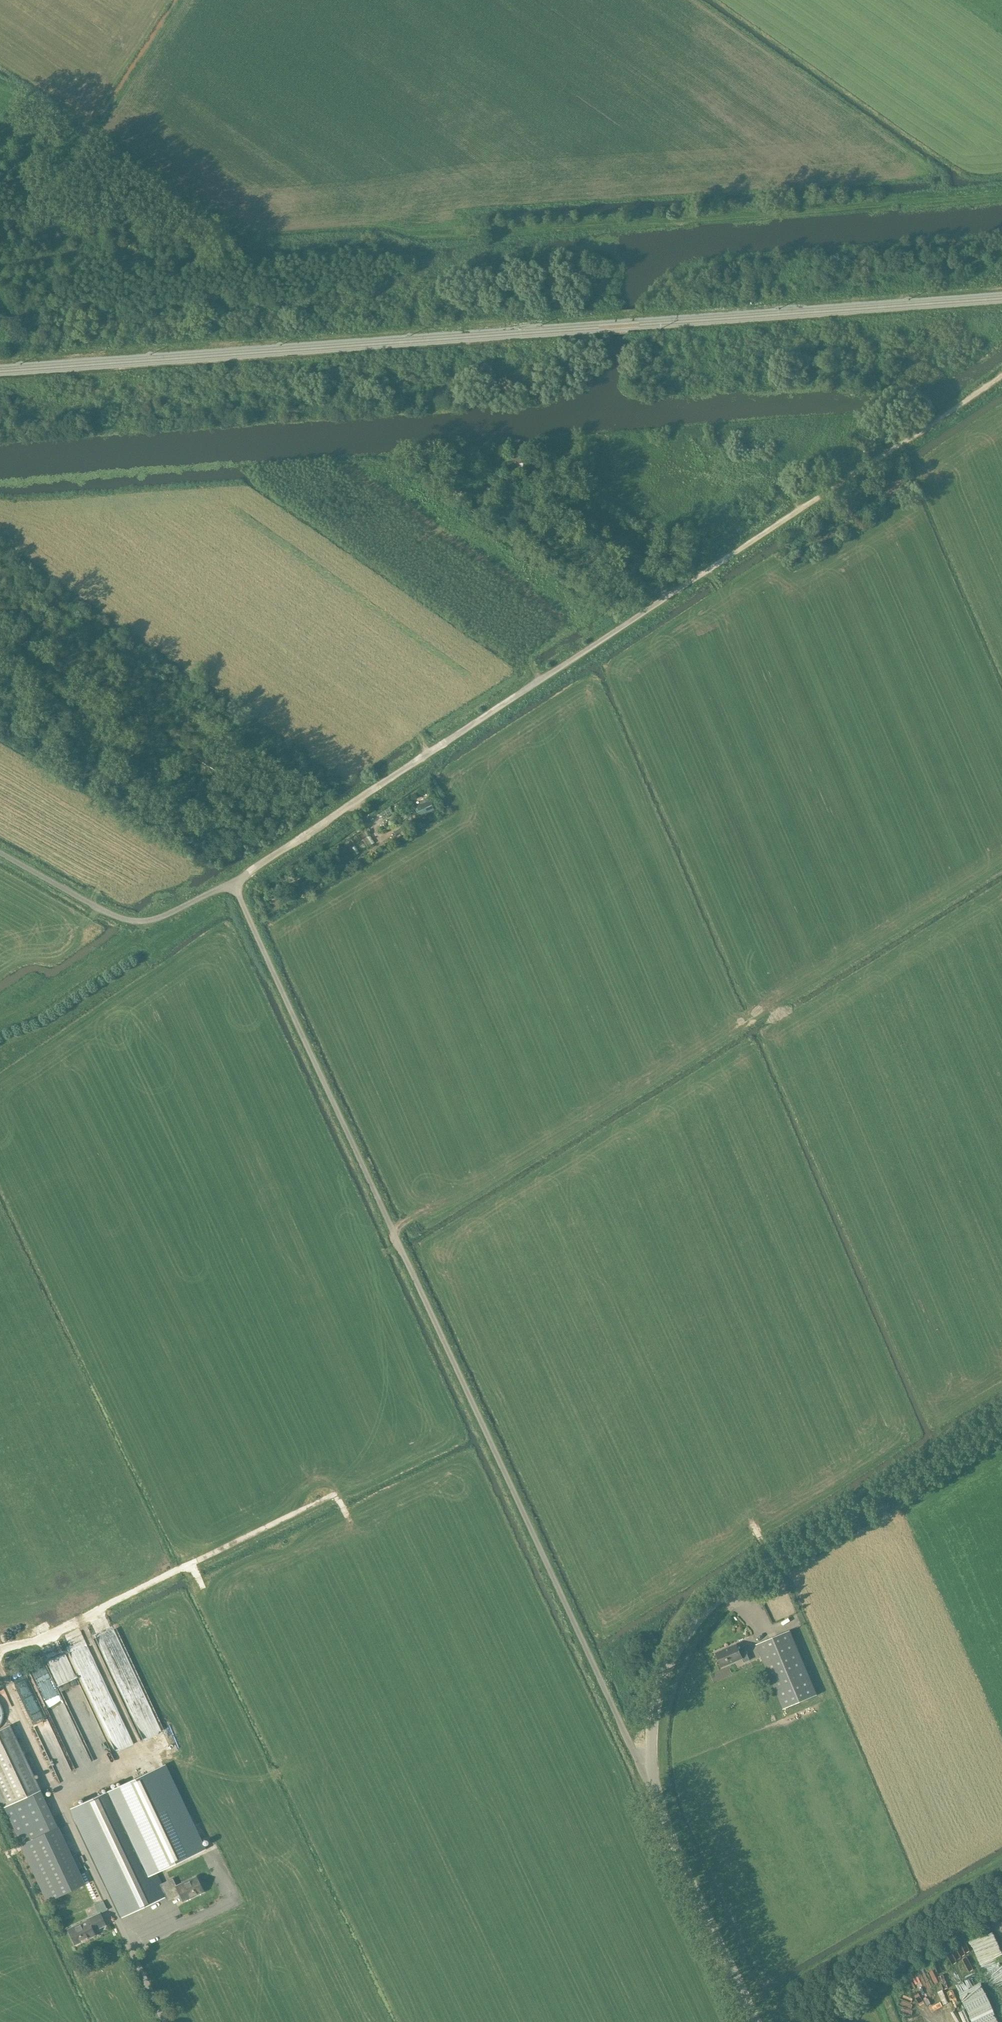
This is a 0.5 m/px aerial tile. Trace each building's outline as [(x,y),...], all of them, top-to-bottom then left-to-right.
[(419,817),(434,810),(432,806),(437,804),(434,799),(430,801),(430,802),(415,809),(419,817)] [(342,854),(337,846),(329,851),(335,859),(342,854)] [(790,1630),(757,1644),(784,1709),(818,1695),(790,1630)] [(722,1667),(743,1658),(744,1663),(750,1660),(746,1649),(740,1651),(737,1645),(717,1653),(722,1667)] [(67,1699),(81,1693),(65,1659),(51,1665),(67,1699)] [(52,1730),(36,1690),(21,1696),(32,1724),(39,1722),(44,1733),(52,1730)] [(111,1754),(95,1720),(79,1727),(94,1761),(111,1754)] [(85,1883),(10,1723),(0,1728),(0,1800),(47,1900),(85,1883)] [(71,1809),(122,1917),(168,1896),(163,1883),(156,1869),(200,1849),(162,1768),(118,1787),(71,1809)] [(170,1900),(180,1895),(183,1901),(203,1891),(196,1877),(177,1886),(173,1878),(163,1883),(168,1896),(170,1900)] [(88,1919),(88,1920),(68,1930),(75,1944),(95,1935),(93,1931),(106,1925),(100,1913),(88,1919)] [(970,1947),(974,1955),(983,1951),(979,1942),(970,1947)] [(961,1983),(965,2000),(970,1999),(967,1981),(961,1983)] [(910,2007),(914,1998),(903,1992),(898,2001),(910,2007)]
